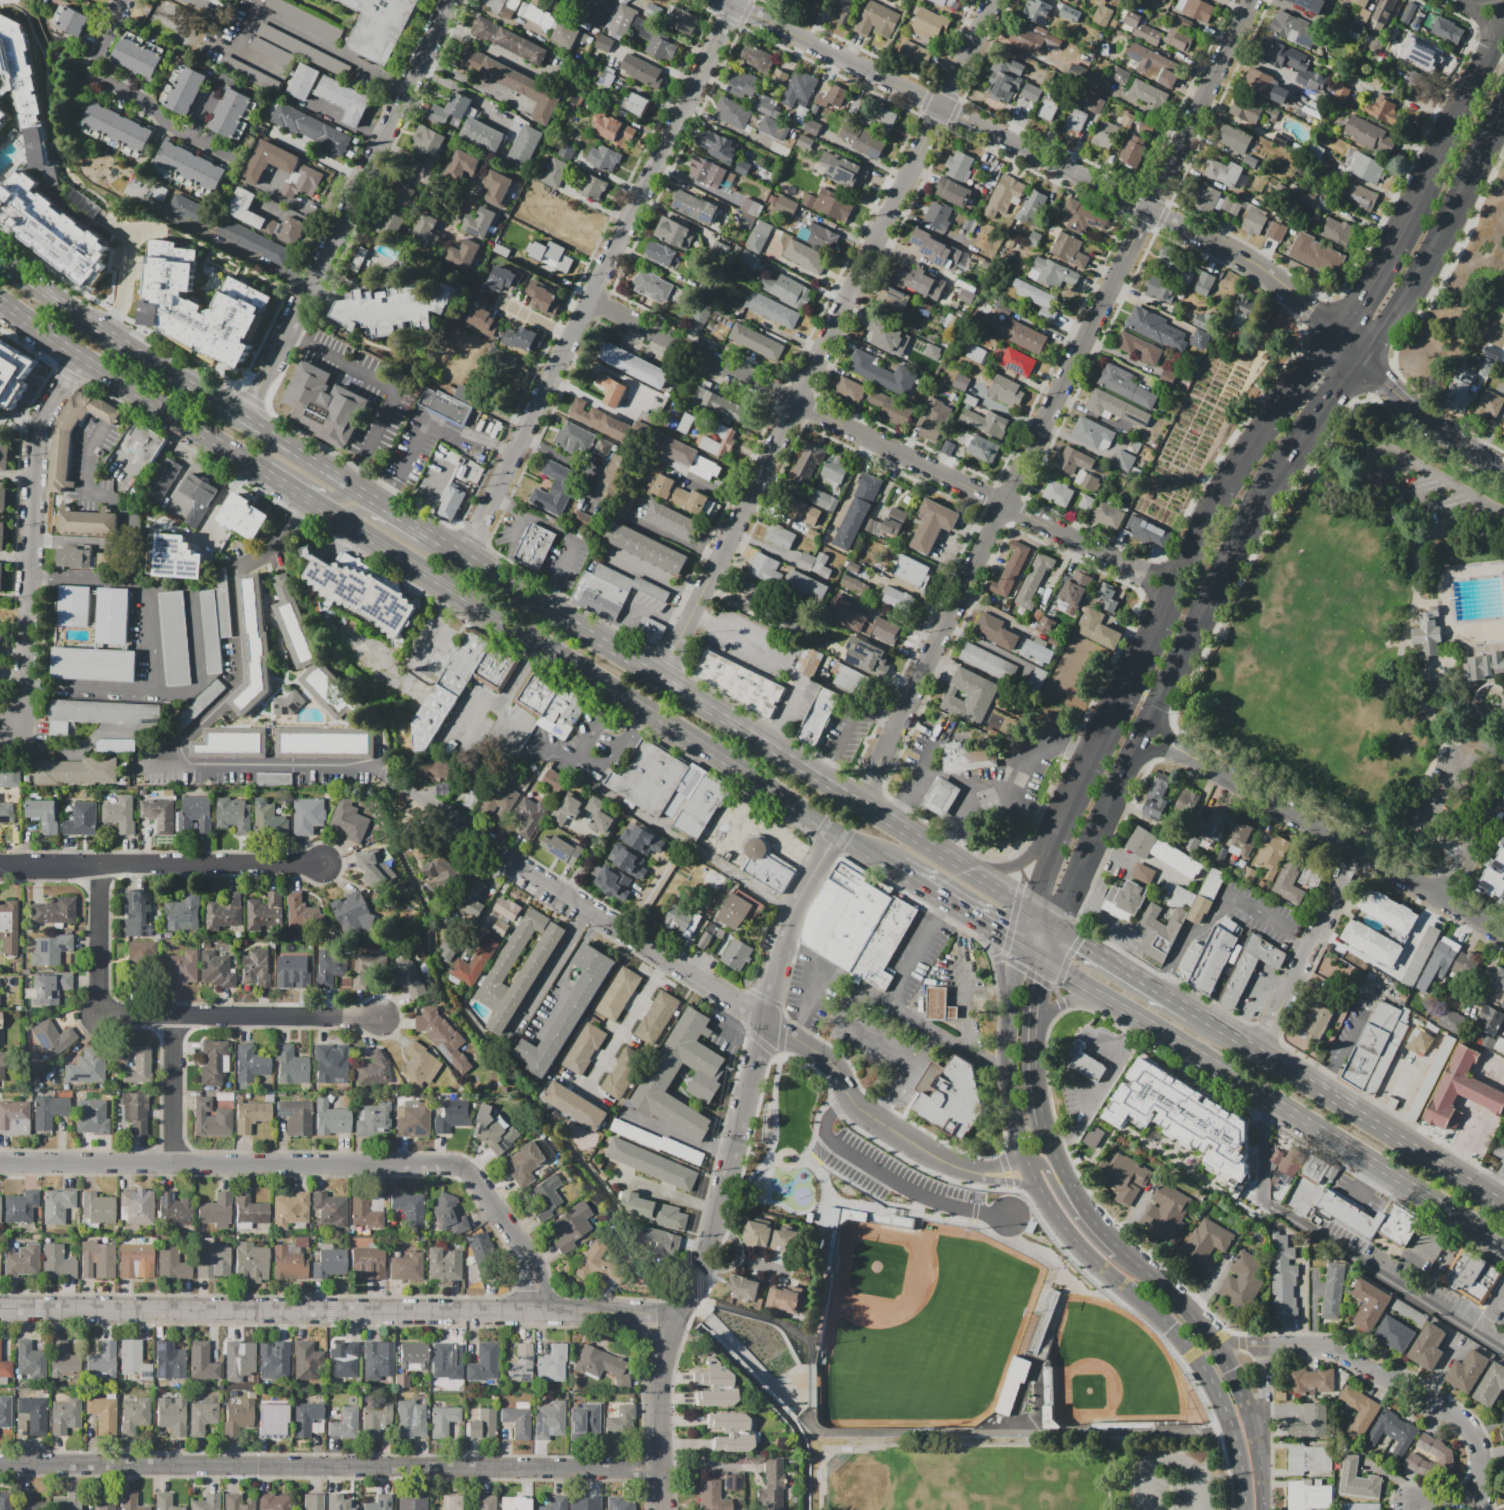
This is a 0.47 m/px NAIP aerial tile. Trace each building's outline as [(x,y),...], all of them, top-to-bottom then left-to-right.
[(147,15),(179,34),(191,13),(169,0),(156,0),(147,15)] [(264,6),(267,0),(294,0),(347,27),(339,43),(264,6)] [(362,14),(335,0),(420,0),(387,66),(346,45),(362,14)] [(503,5),(505,0),(520,0),(515,10),(503,5)] [(530,2),(531,0),(552,0),(546,11),(530,2)] [(586,1),(586,0),(610,0),(605,11),(586,1)] [(828,9),(832,0),(848,0),(856,4),(849,18),(828,9)] [(869,0),(900,15),(890,38),(874,30),(878,23),(875,21),(867,37),(854,31),(869,0)] [(955,15),(924,0),(962,0),(955,15)] [(1020,18),(1029,0),(1039,0),(1053,7),(1042,29),(1020,18)] [(1175,8),(1178,0),(1198,0),(1214,8),(1209,19),(1200,14),(1197,19),(1175,8)] [(1324,19),(1286,0),(1333,0),(1324,19)] [(1373,28),(1387,0),(1398,0),(1382,32),(1373,28)] [(1417,5),(1407,25),(1399,21),(1409,1),(1417,5)] [(522,16),(516,13),(522,2),(528,5),(522,16)] [(538,24),(523,16),(530,3),(545,11),(544,13),(538,24)] [(620,3),(635,10),(620,41),(605,34),(608,28),(603,26),(614,4),(618,6),(620,3)] [(1100,3),(1114,10),(1106,28),(1094,22),(1096,18),(1093,17),(1100,3)] [(65,5),(89,17),(79,38),(55,26),(65,5)] [(509,21),(498,16),(503,5),(515,10),(509,21)] [(674,6),(699,18),(691,36),(665,24),(674,6)] [(921,6),(953,22),(941,48),(908,32),(921,6)] [(1069,6),(1082,12),(1069,39),(1055,33),(1069,6)] [(602,26),(607,12),(591,7),(586,20),(602,26)] [(1360,7),(1371,12),(1365,25),(1354,20),(1360,7)] [(1279,9),(1300,20),(1290,41),(1269,30),(1279,9)] [(3,101),(0,105),(0,92),(7,84),(4,72),(0,73),(0,12),(23,24),(22,25),(24,33),(25,33),(35,73),(33,73),(36,89),(33,90),(34,94),(37,93),(41,113),(38,114),(39,120),(43,120),(50,163),(47,164),(48,167),(54,165),(58,184),(45,186),(44,178),(47,177),(45,166),(31,168),(31,161),(28,162),(24,138),(27,137),(26,130),(23,130),(14,89),(10,89),(1,100),(3,101)] [(544,13),(555,18),(549,29),(538,24),(544,13)] [(493,43),(470,31),(477,15),(501,26),(493,43)] [(1418,25),(1413,22),(1416,16),(1422,19),(1418,25)] [(1439,17),(1464,30),(1457,45),(1431,32),(1439,17)] [(576,53),(550,40),(561,18),(580,27),(578,31),(585,34),(576,53)] [(1353,21),(1366,27),(1362,36),(1348,30),(1353,21)] [(262,22),(350,66),(344,79),(255,35),(262,22)] [(1139,23),(1167,36),(1161,49),(1133,36),(1139,23)] [(1014,24),(1047,41),(1038,57),(1006,41),(1014,24)] [(540,65),(493,43),(501,26),(548,49),(540,65)] [(1302,28),(1318,36),(1310,52),(1294,44),(1302,28)] [(1178,30),(1195,38),(1186,55),(1169,47),(1178,30)] [(124,31),(143,40),(140,45),(144,47),(146,42),(166,51),(151,82),(109,61),(124,31)] [(601,34),(615,40),(608,53),(595,46),(601,34)] [(1265,34),(1307,55),(1303,63),(1310,66),(1308,69),(1327,78),(1320,93),(1313,89),(1313,90),(1307,87),(1301,98),(1289,92),(1299,70),(1284,63),(1281,70),(1254,56),(1265,34)] [(1369,34),(1385,42),(1378,55),(1362,47),(1369,34)] [(651,35),(678,48),(669,67),(642,54),(651,35)] [(254,37),(297,58),(292,69),(248,48),(254,37)] [(1414,48),(1406,65),(1384,55),(1393,38),(1414,48)] [(1423,39),(1448,51),(1437,72),(1417,62),(1422,52),(1418,50),(1423,39)] [(904,41),(925,50),(918,65),(897,55),(904,41)] [(1171,71),(1179,75),(1171,90),(1157,83),(1161,74),(1150,68),(1147,75),(1136,69),(1139,63),(1126,56),(1133,42),(1175,63),(1171,71)] [(746,44),(775,57),(767,74),(739,60),(746,44)] [(626,52),(663,70),(654,89),(617,72),(626,52)] [(224,54),(281,83),(275,94),(218,66),(224,54)] [(487,55),(563,94),(547,125),(531,117),(538,103),(479,73),(487,55)] [(1026,67),(1022,76),(1024,77),(1017,90),(1010,86),(1001,104),(988,97),(994,86),(987,83),(993,72),(991,71),(997,57),(1010,63),(1012,60),(1026,67)] [(206,76),(185,117),(158,104),(167,85),(173,87),(175,83),(169,81),(179,62),(206,76)] [(300,62),(320,72),(305,102),(285,92),(300,62)] [(1116,65),(1131,72),(1125,85),(1110,77),(1116,65)] [(1251,65),(1280,80),(1271,99),(1242,84),(1251,65)] [(783,85),(788,74),(775,67),(770,79),(783,85)] [(615,76),(608,91),(593,83),(600,68),(615,76)] [(796,70),(818,81),(808,103),(798,98),(793,108),(781,102),(796,70)] [(1423,76),(1416,92),(1405,86),(1413,70),(1423,76)] [(734,71),(750,78),(743,93),(727,85),(734,71)] [(324,74),(372,98),(357,128),(342,121),(347,112),(314,95),(324,74)] [(1136,78),(1170,95),(1167,102),(1164,100),(1159,110),(1128,94),(1136,78)] [(825,81),(847,93),(835,114),(814,102),(825,81)] [(1043,90),(1036,105),(1019,97),(1026,82),(1043,90)] [(1350,90),(1343,104),(1332,98),(1339,84),(1350,90)] [(228,88),(258,103),(249,122),(241,118),(239,121),(246,125),(236,144),(207,129),(228,88)] [(434,105),(445,110),(454,91),(471,100),(456,133),(427,119),(434,105)] [(631,92),(649,101),(641,118),(620,108),(623,100),(626,101),(631,92)] [(1254,127),(1229,114),(1239,92),(1280,112),(1274,123),(1260,116),(1254,127)] [(1099,113),(1091,109),(1099,93),(1107,98),(1099,113)] [(760,94),(779,103),(773,117),(753,108),(760,94)] [(715,115),(724,95),(753,109),(744,129),(715,115)] [(1061,103),(1049,127),(1034,119),(1045,96),(1061,103)] [(1370,115),(1379,97),(1399,107),(1390,125),(1370,115)] [(92,100),(154,131),(142,156),(122,146),(124,143),(120,141),(118,145),(102,137),(104,133),(100,130),(97,135),(79,126),(92,100)] [(279,101),(351,137),(340,159),(268,123),(279,101)] [(12,116),(0,129),(0,105),(12,116)] [(793,118),(800,105),(810,110),(803,123),(793,118)] [(896,115),(888,134),(864,122),(867,116),(872,118),(877,106),(896,115)] [(1088,114),(1078,134),(1063,126),(1073,107),(1088,114)] [(1296,110),(1311,118),(1308,124),(1293,117),(1296,110)] [(1135,117),(1129,128),(1119,124),(1125,112),(1135,117)] [(1350,113),(1384,130),(1374,151),(1340,134),(1350,113)] [(610,115),(637,128),(626,151),(599,138),(610,115)] [(1144,116),(1158,123),(1151,137),(1137,130),(1144,116)] [(504,135),(495,153),(458,135),(467,117),(504,135)] [(758,130),(764,117),(778,124),(772,136),(758,130)] [(804,130),(810,118),(822,125),(816,136),(804,130)] [(1103,119),(1120,128),(1108,153),(1090,144),(1103,119)] [(1243,157),(1225,148),(1224,151),(1213,145),(1224,123),(1252,137),(1243,157)] [(525,170),(506,160),(525,124),(528,125),(528,124),(544,133),(525,170)] [(843,124),(886,145),(878,161),(835,141),(843,124)] [(426,126),(448,136),(437,159),(412,147),(419,132),(422,133),(426,126)] [(717,135),(723,138),(724,136),(735,141),(732,147),(736,149),(733,155),(736,157),(732,165),(708,154),(712,147),(700,141),(704,132),(716,138),(717,135)] [(1278,132),(1289,138),(1284,148),(1273,142),(1278,132)] [(241,178),(261,138),(300,157),(291,174),(269,163),(257,186),(241,178)] [(1128,138),(1145,147),(1134,169),(1117,160),(1128,138)] [(165,139),(226,170),(212,197),(194,188),(197,182),(193,181),(190,187),(174,179),(177,172),(174,171),(171,177),(151,167),(165,139)] [(563,143),(576,149),(569,161),(557,155),(563,143)] [(593,147),(599,150),(602,145),(623,155),(619,165),(617,164),(613,173),(602,168),(601,169),(585,161),(588,155),(589,156),(593,147)] [(457,149),(481,160),(471,181),(447,170),(457,149)] [(818,162),(828,167),(824,175),(858,190),(868,169),(824,149),(818,162)] [(1374,188),(1346,174),(1347,172),(1342,169),(1352,149),(1385,165),(1374,188)] [(975,158),(969,170),(973,172),(967,185),(946,174),(949,168),(949,167),(946,165),(950,155),(954,157),(957,150),(975,158)] [(1246,154),(1259,160),(1255,168),(1242,162),(1246,154)] [(553,157),(569,165),(556,189),(534,178),(539,167),(546,171),(553,157)] [(700,158),(736,175),(727,193),(692,176),(694,170),(688,167),(693,157),(699,160),(700,158)] [(1202,174),(1210,158),(1227,167),(1230,162),(1244,168),(1233,190),(1202,174)] [(746,176),(735,170),(740,159),(752,165),(746,176)] [(300,163),(325,176),(313,200),(296,191),(292,200),(278,193),(285,180),(295,186),(301,175),(296,172),(300,163)] [(14,233),(0,221),(0,182),(4,186),(17,169),(23,174),(26,171),(39,182),(33,190),(38,194),(41,191),(55,203),(53,205),(65,215),(67,212),(80,222),(79,224),(89,232),(91,229),(103,238),(100,241),(107,246),(104,250),(108,253),(102,261),(106,265),(102,270),(105,273),(91,290),(66,271),(16,231),(14,233)] [(489,169),(515,182),(502,209),(484,200),(489,189),(481,186),(489,169)] [(586,172),(608,183),(604,191),(603,190),(597,202),(576,191),(586,172)] [(1003,172),(1014,178),(1013,178),(1026,185),(1019,199),(1014,196),(1004,216),(997,213),(993,219),(982,214),(1003,172)] [(963,208),(935,194),(938,188),(936,187),(942,175),(973,191),(963,208)] [(389,199),(397,182),(416,191),(408,207),(389,199)] [(101,206),(69,183),(64,191),(58,199),(90,222),(96,214),(101,206)] [(1291,183),(1299,187),(1295,194),(1288,190),(1291,183)] [(1352,183),(1379,196),(1369,215),(1343,201),(1345,197),(1342,195),(1346,187),(1349,188),(1352,183)] [(169,190),(162,204),(149,198),(156,184),(169,190)] [(1205,185),(1223,194),(1213,213),(1196,204),(1205,185)] [(238,186),(256,195),(248,210),(266,219),(260,230),(225,213),(238,186)] [(813,208),(819,197),(817,196),(822,187),(835,194),(833,197),(853,207),(845,224),(813,208)] [(1031,188),(1047,196),(1036,220),(1029,216),(1025,223),(1014,218),(1019,209),(1020,210),(1031,188)] [(670,207),(678,190),(699,199),(691,217),(670,207)] [(1310,207),(1314,195),(1300,191),(1297,203),(1310,207)] [(223,216),(214,234),(168,211),(177,193),(223,216)] [(818,198),(812,209),(802,204),(807,193),(818,198)] [(779,195),(798,204),(790,221),(771,211),(779,195)] [(1070,196),(1081,202),(1080,204),(1109,218),(1109,219),(1104,229),(1095,225),(1093,228),(1088,226),(1085,231),(1083,230),(1080,235),(1063,226),(1066,220),(1062,217),(1065,211),(1063,210),(1070,196)] [(745,197),(761,204),(754,216),(739,209),(745,197)] [(1225,197),(1234,201),(1227,214),(1219,210),(1225,197)] [(704,200),(720,207),(712,224),(696,217),(704,200)] [(933,200),(941,204),(942,202),(954,207),(947,220),(950,222),(945,233),(922,222),(926,214),(923,212),(926,206),(929,207),(933,200)] [(481,207),(497,214),(485,240),(462,229),(468,215),(475,219),(481,207)] [(1249,207),(1264,214),(1254,232),(1240,225),(1249,207)] [(374,230),(396,239),(405,217),(383,208),(374,230)] [(422,212),(438,220),(433,231),(417,224),(422,212)] [(743,212),(756,218),(750,232),(737,226),(743,212)] [(962,227),(969,215),(978,219),(971,232),(962,227)] [(223,216),(297,253),(288,271),(214,234),(223,216)] [(288,216),(306,224),(293,249),(276,240),(288,216)] [(663,216),(695,232),(685,253),(652,237),(663,216)] [(268,217),(278,223),(271,237),(261,231),(268,217)] [(1281,243),(1266,235),(1275,217),(1290,225),(1281,243)] [(1330,218),(1354,229),(1346,246),(1322,234),(1330,218)] [(760,254),(744,247),(758,219),(777,228),(770,241),(767,239),(760,254)] [(811,221),(840,235),(836,244),(824,238),(820,248),(807,242),(812,232),(807,230),(811,221)] [(916,227),(932,234),(931,236),(948,245),(947,247),(951,249),(952,246),(963,252),(953,272),(927,260),(929,256),(920,251),(922,248),(909,242),(916,227)] [(1036,248),(1028,244),(1029,240),(1028,240),(1033,230),(1042,234),(1036,248)] [(1085,269),(1050,253),(1061,231),(1083,242),(1079,252),(1089,257),(1090,257),(1085,269)] [(230,275),(272,296),(251,339),(246,336),(245,341),(251,345),(239,367),(218,356),(217,358),(167,332),(167,333),(160,330),(161,327),(158,325),(142,323),(145,299),(146,299),(149,267),(149,263),(147,262),(150,238),(173,240),(173,241),(177,242),(176,247),(198,249),(197,256),(197,263),(193,290),(185,290),(185,296),(192,300),(192,298),(205,305),(202,311),(209,315),(208,310),(215,307),(216,310),(217,310),(219,307),(215,305),(230,275)] [(465,238),(481,245),(468,273),(452,266),(465,238)] [(791,238),(824,253),(814,273),(782,257),(791,238)] [(1166,239),(1157,258),(1176,267),(1170,277),(1187,285),(1194,271),(1189,268),(1193,262),(1180,256),(1184,248),(1166,239)] [(547,246),(550,240),(565,248),(562,254),(574,260),(567,274),(554,268),(557,261),(544,255),(540,262),(528,256),(535,240),(547,246)] [(644,255),(650,240),(695,262),(688,276),(644,255)] [(1313,241),(1335,252),(1328,266),(1323,263),(1319,272),(1302,263),(1313,241)] [(349,268),(357,271),(366,249),(359,246),(349,268)] [(745,250),(760,257),(754,268),(739,261),(745,250)] [(1038,256),(1047,260),(1047,258),(1081,274),(1075,287),(1062,282),(1058,290),(1037,280),(1042,270),(1033,266),(1038,256)] [(511,268),(524,274),(517,289),(512,286),(511,288),(506,285),(504,289),(502,288),(500,292),(496,290),(494,294),(492,293),(491,295),(485,292),(486,290),(485,290),(487,286),(486,285),(497,263),(510,269),(511,268)] [(897,266),(916,275),(920,267),(927,270),(925,274),(946,284),(937,301),(907,285),(905,288),(890,280),(897,266)] [(639,268),(672,284),(665,300),(653,295),(650,299),(629,289),(639,268)] [(1202,270),(1216,277),(1207,296),(1193,289),(1202,270)] [(1143,294),(1154,272),(1178,284),(1174,292),(1176,293),(1171,304),(1153,295),(1152,298),(1143,294)] [(757,287),(764,274),(778,280),(781,273),(813,290),(810,296),(812,297),(808,306),(805,305),(802,311),(780,300),(780,299),(757,287)] [(532,306),(536,298),(525,293),(532,278),(556,290),(554,294),(560,296),(557,302),(561,304),(555,317),(532,306)] [(1017,278),(1060,298),(1054,311),(1058,312),(1053,322),(1038,315),(1042,307),(1016,294),(1019,288),(1013,286),(1017,278)] [(337,301),(354,299),(353,290),(372,287),(374,296),(393,293),(391,284),(417,281),(418,289),(445,285),(456,291),(444,309),(434,304),(435,311),(430,311),(432,329),(370,338),(368,326),(365,326),(365,321),(357,322),(356,316),(353,315),(349,323),(330,313),(337,301)] [(884,282),(912,296),(903,313),(875,299),(884,282)] [(971,304),(959,298),(964,288),(976,294),(971,304)] [(759,293),(801,314),(793,330),(751,309),(759,293)] [(1237,300),(1240,293),(1248,296),(1247,298),(1259,304),(1256,311),(1247,332),(1232,325),(1236,315),(1235,315),(1241,302),(1237,300)] [(704,324),(689,317),(698,297),(713,305),(704,324)] [(494,335),(493,338),(482,332),(481,332),(482,329),(478,327),(478,326),(466,320),(476,300),(493,308),(491,311),(492,312),(490,316),(496,319),(495,321),(500,323),(494,335)] [(916,312),(921,300),(934,307),(928,318),(916,312)] [(999,302),(1013,309),(1009,318),(995,311),(999,302)] [(1187,333),(1183,340),(1188,343),(1183,353),(1163,344),(1163,346),(1125,327),(1126,325),(1125,322),(1127,318),(1130,317),(1136,304),(1167,319),(1166,323),(1187,333)] [(956,315),(959,309),(967,313),(964,319),(956,315)] [(874,312),(908,329),(903,340),(900,338),(892,354),(876,346),(874,345),(880,333),(867,327),(874,312)] [(1198,312),(1204,315),(1206,312),(1219,319),(1212,333),(1193,324),(1198,312)] [(988,313),(1011,324),(1013,319),(1048,336),(1039,356),(981,329),(988,313)] [(1494,325),(1485,342),(1478,338),(1487,321),(1494,325)] [(736,322),(786,347),(778,362),(748,347),(746,350),(727,340),(736,322)] [(501,342),(508,328),(518,334),(523,325),(544,336),(538,349),(535,347),(531,354),(516,346),(514,349),(501,342)] [(1196,328),(1212,335),(1204,351),(1189,344),(1196,328)] [(1123,330),(1164,349),(1155,367),(1137,358),(1141,351),(1136,348),(1132,356),(1115,347),(1117,342),(1115,341),(1118,335),(1120,336),(1123,330)] [(1478,338),(1485,342),(1503,352),(1498,364),(1495,362),(1487,378),(1478,373),(1486,358),(1472,350),(1478,338)] [(2,403),(0,406),(0,339),(24,354),(38,361),(23,380),(27,383),(11,408),(2,403)] [(603,341),(609,345),(610,342),(665,370),(664,372),(670,375),(662,390),(596,356),(603,341)] [(981,364),(966,356),(972,344),(987,351),(981,364)] [(493,346),(518,358),(509,378),(484,366),(493,346)] [(1009,347),(1036,360),(1028,378),(1000,365),(1009,347)] [(906,398),(846,368),(856,348),(876,357),(873,364),(894,374),(900,364),(919,373),(906,398)] [(350,448),(276,410),(300,361),(334,378),(326,393),(330,395),(335,384),(372,403),(350,448)] [(1106,362),(1107,361),(1138,376),(1134,383),(1159,395),(1152,410),(1096,383),(1106,362)] [(1165,367),(1177,373),(1171,387),(1158,382),(1165,367)] [(964,391),(952,385),(958,372),(971,378),(964,391)] [(628,386),(616,410),(603,403),(610,389),(596,382),(601,373),(628,386)] [(997,374),(1021,385),(1019,390),(1024,392),(1019,405),(1015,403),(1013,406),(987,394),(988,393),(997,374)] [(866,387),(856,407),(831,396),(841,375),(866,387)] [(1471,385),(1468,391),(1470,392),(1469,394),(1472,396),(1463,413),(1457,410),(1456,412),(1450,409),(1449,410),(1441,406),(1450,389),(1449,388),(1452,381),(1454,382),(1456,377),(1471,385)] [(453,397),(476,405),(481,392),(458,384),(453,397)] [(71,432),(67,492),(47,491),(51,427),(77,385),(113,406),(122,412),(113,428),(104,422),(84,410),(71,432)] [(1095,386),(1153,414),(1144,431),(1128,423),(1123,433),(1082,414),(1095,386)] [(437,391),(472,408),(463,426),(418,403),(426,388),(436,393),(437,391)] [(888,396),(880,412),(865,405),(873,388),(888,396)] [(1486,389),(1503,398),(1503,403),(1497,417),(1477,407),(1486,389)] [(709,390),(746,409),(739,423),(732,419),(729,424),(722,421),(725,416),(701,404),(709,390)] [(965,393),(978,399),(974,407),(961,401),(965,393)] [(930,395),(944,402),(943,404),(952,408),(939,435),(916,424),(930,395)] [(588,401),(578,420),(567,414),(577,396),(588,401)] [(905,428),(879,416),(880,412),(888,396),(914,408),(905,428)] [(592,406),(636,428),(627,446),(583,424),(592,406)] [(966,409),(967,409),(986,418),(989,410),(1011,421),(1002,439),(976,427),(975,428),(960,420),(966,409)] [(676,429),(685,412),(695,417),(687,434),(676,429)] [(725,460),(698,446),(706,431),(696,426),(703,414),(739,432),(725,460)] [(1081,415),(1117,432),(1105,456),(1069,439),(1081,415)] [(568,420),(596,434),(583,460),(551,444),(559,428),(562,430),(568,420)] [(166,437),(138,422),(123,449),(151,464),(166,437)] [(658,430),(699,450),(697,453),(718,464),(718,465),(722,468),(717,477),(713,475),(710,481),(688,471),(687,474),(646,453),(658,430)] [(968,432),(974,435),(975,433),(1001,445),(992,464),(966,451),(969,446),(962,443),(968,432)] [(613,444),(606,458),(593,451),(600,437),(613,444)] [(8,439),(0,439),(0,470),(8,470),(8,439)] [(824,453),(808,487),(789,478),(805,444),(824,453)] [(430,463),(439,445),(454,452),(445,470),(430,463)] [(1067,445),(1097,459),(1090,472),(1078,466),(1074,474),(1057,466),(1067,445)] [(613,453),(616,454),(619,447),(627,451),(624,458),(626,459),(607,500),(596,494),(599,488),(597,487),(613,453)] [(1120,449),(1137,457),(1129,473),(1113,464),(1120,449)] [(828,457),(833,460),(836,455),(842,458),(840,463),(849,467),(841,484),(820,474),(828,457)] [(183,466),(160,508),(143,498),(166,457),(183,466)] [(549,459),(580,475),(562,510),(550,504),(553,496),(548,494),(555,480),(542,473),(549,459)] [(1080,469),(1100,479),(1098,483),(1101,484),(1097,493),(1074,482),(1080,469)] [(883,480),(850,550),(832,542),(854,497),(853,497),(859,485),(856,483),(862,470),(883,480)] [(191,473),(218,489),(193,530),(182,523),(195,502),(179,493),(191,473)] [(652,491),(661,473),(677,481),(675,485),(690,493),(693,489),(711,498),(702,517),(652,491)] [(1051,479),(1075,491),(1067,507),(1066,507),(1065,508),(1042,497),(1051,479)] [(804,500),(782,490),(786,480),(809,491),(804,500)] [(435,514),(451,481),(460,486),(459,488),(466,492),(451,522),(435,514)] [(812,488),(839,501),(833,512),(807,500),(812,488)] [(233,493),(218,520),(256,540),(270,512),(233,493)] [(809,506),(801,523),(774,510),(782,493),(809,506)] [(1084,493),(1096,499),(1090,513),(1089,513),(1077,507),(1084,493)] [(926,497),(960,513),(951,532),(942,528),(928,556),(910,547),(923,518),(917,515),(926,497)] [(654,500),(702,524),(692,544),(662,528),(644,519),(654,500)] [(1100,501),(1106,503),(1106,502),(1123,510),(1123,511),(1126,513),(1117,531),(1091,518),(1100,500),(1100,501)] [(59,534),(60,511),(100,513),(101,506),(107,506),(106,536),(59,534)] [(893,506),(909,514),(905,522),(889,514),(893,506)] [(577,509),(599,520),(592,534),(570,523),(577,509)] [(1132,514),(1139,518),(1139,517),(1171,532),(1163,548),(1151,542),(1150,545),(1129,536),(1132,529),(1126,527),(1132,514)] [(883,523),(877,535),(863,528),(868,517),(883,523)] [(887,517),(902,524),(897,537),(881,529),(887,517)] [(613,518),(689,556),(678,577),(602,539),(613,518)] [(532,522),(556,534),(533,579),(509,567),(532,522)] [(788,554),(763,542),(772,523),(797,535),(788,554)] [(202,578),(203,552),(191,551),(191,542),(185,542),(186,534),(157,533),(155,576),(202,578)] [(1031,548),(1007,598),(989,590),(993,580),(998,583),(1014,550),(1009,548),(1013,539),(1031,548)] [(56,546),(93,548),(92,572),(55,569),(56,546)] [(757,551),(780,562),(776,570),(783,574),(781,577),(784,578),(779,588),(747,572),(752,561),(757,551)] [(828,580),(817,575),(818,573),(812,570),(810,573),(796,567),(803,551),(816,557),(819,551),(830,556),(825,566),(833,569),(828,580)] [(1038,551),(1057,560),(1053,569),(1050,568),(1049,571),(1046,570),(1032,600),(1036,603),(1032,611),(1014,602),(1038,551)] [(97,565),(109,565),(110,553),(97,553),(97,565)] [(901,553),(931,567),(927,575),(930,576),(924,589),(891,574),(901,553)] [(358,611),(336,602),(304,580),(315,559),(322,563),(332,569),(353,572),(377,580),(406,598),(416,603),(398,635),(358,611)] [(598,561),(635,580),(637,575),(671,593),(666,603),(632,586),(614,622),(570,599),(585,570),(592,573),(598,561)] [(850,561),(861,567),(858,574),(846,568),(850,561)] [(792,568),(831,587),(823,604),(784,585),(792,568)] [(1068,578),(1071,580),(1075,570),(1081,573),(1082,569),(1090,573),(1089,576),(1093,578),(1075,616),(1055,607),(1068,578)] [(242,718),(227,701),(246,683),(237,575),(259,573),(268,692),(242,718)] [(844,574),(869,586),(863,599),(854,595),(855,592),(839,585),(844,574)] [(206,675),(198,581),(226,578),(231,637),(219,638),(222,674),(206,675)] [(286,578),(320,660),(302,668),(276,603),(281,601),(274,583),(286,578)] [(1102,580),(1114,586),(1112,589),(1114,590),(1116,591),(1112,598),(1118,601),(1112,614),(1101,608),(1105,600),(1100,598),(1099,601),(1093,599),(1102,580)] [(745,582),(768,592),(757,615),(738,606),(742,598),(738,596),(745,582)] [(95,587),(92,636),(55,634),(58,585),(95,587)] [(125,651),(94,649),(98,587),(129,589),(125,651)] [(889,587),(904,594),(896,610),(881,603),(889,587)] [(157,593),(184,591),(191,685),(165,687),(157,593)] [(862,632),(861,635),(825,618),(833,601),(869,618),(867,622),(874,625),(878,617),(903,629),(894,647),(862,632)] [(796,637),(804,621),(775,606),(767,623),(796,637)] [(1075,631),(1087,606),(1105,614),(1101,623),(1123,633),(1115,650),(1075,631)] [(1037,609),(1043,612),(1035,628),(1029,625),(1037,609)] [(982,611),(1004,622),(1002,627),(1020,635),(1011,653),(971,633),(982,611)] [(1439,611),(1440,619),(1434,620),(1435,626),(1440,626),(1441,643),(1436,643),(1437,655),(1427,656),(1428,661),(1418,662),(1418,652),(1421,652),(1421,644),(1413,645),(1412,629),(1419,628),(1418,613),(1439,611)] [(644,615),(667,627),(655,650),(632,638),(644,615)] [(1037,629),(1043,616),(1056,622),(1050,635),(1037,629)] [(469,627),(522,659),(500,694),(471,676),(428,748),(429,751),(416,753),(415,753),(412,722),(469,627)] [(852,634),(888,651),(882,664),(877,662),(872,672),(841,657),(852,634)] [(1026,638),(1033,641),(1035,636),(1048,642),(1046,647),(1054,651),(1056,652),(1050,665),(1045,662),(1043,666),(1035,663),(1037,658),(1031,655),(1029,660),(1018,655),(1026,638)] [(967,641),(1019,666),(1010,685),(958,660),(967,641)] [(805,645),(823,654),(812,678),(795,668),(805,645)] [(51,647),(94,649),(125,651),(136,652),(135,683),(49,679),(51,647)] [(785,687),(769,720),(756,713),(757,711),(731,698),(732,696),(707,683),(708,681),(694,674),(707,649),(785,687)] [(1503,661),(1503,678),(1476,680),(1476,684),(1463,685),(1461,664),(1467,664),(1466,657),(1490,656),(1490,653),(1502,652),(1503,661)] [(831,659),(836,662),(836,661),(875,679),(866,698),(833,683),(837,676),(836,675),(836,674),(834,673),(831,671),(831,670),(827,668),(831,659)] [(319,666),(355,707),(349,712),(344,707),(338,713),(307,677),(319,666)] [(963,696),(954,715),(939,708),(950,686),(949,685),(958,666),(1002,686),(991,709),(963,696)] [(1037,667),(1049,673),(1039,693),(1027,687),(1037,667)] [(534,668),(514,700),(541,716),(537,723),(563,739),(587,702),(534,668)] [(820,686),(840,696),(814,749),(794,740),(820,686)] [(273,695),(273,714),(295,714),(295,704),(299,704),(299,695),(273,695)] [(51,700),(158,704),(157,726),(74,722),(74,733),(50,732),(51,700)] [(275,728),(374,728),(374,758),(275,758),(275,728)] [(187,755),(187,742),(201,742),(201,730),(265,730),(265,755),(187,755)] [(643,737),(690,766),(661,812),(658,817),(604,784),(612,770),(620,775),(643,737)] [(96,739),(95,749),(111,749),(111,739),(96,739)] [(940,744),(959,742),(960,749),(996,745),(998,767),(944,773),(940,744)] [(34,758),(57,757),(57,762),(82,761),(82,757),(118,757),(118,785),(34,786),(34,758)] [(420,778),(421,760),(452,761),(451,779),(420,778)] [(690,766),(692,762),(731,785),(697,842),(671,826),(675,820),(661,812),(690,766)] [(541,782),(550,768),(567,778),(559,792),(541,782)] [(20,769),(0,769),(0,786),(19,787),(20,769)] [(479,809),(501,771),(513,778),(508,786),(522,794),(504,824),(494,818),(501,807),(498,805),(491,816),(479,809)] [(1141,814),(1148,800),(1144,799),(1157,771),(1173,779),(1164,798),(1170,801),(1160,823),(1141,814)] [(255,784),(290,785),(290,773),(256,772),(255,784)] [(941,776),(962,789),(944,818),(923,805),(941,776)] [(433,784),(434,796),(449,794),(447,782),(433,784)] [(482,786),(475,782),(464,804),(471,807),(482,786)] [(1190,817),(1200,794),(1182,786),(1172,809),(1190,817)] [(576,820),(570,817),(563,828),(549,819),(557,806),(560,808),(570,791),(587,802),(576,820)] [(609,836),(589,824),(595,815),(585,808),(593,795),(607,803),(604,809),(619,818),(609,836)] [(131,796),(132,836),(118,836),(118,825),(103,825),(103,804),(118,804),(118,796),(131,796)] [(530,840),(518,833),(524,823),(513,817),(525,796),(538,804),(540,800),(550,806),(530,840)] [(183,797),(212,797),(212,833),(199,833),(199,819),(193,819),(193,833),(179,833),(179,811),(183,811),(183,797)] [(217,797),(231,797),(231,800),(246,800),(246,816),(251,816),(251,834),(237,834),(237,824),(230,824),(230,828),(219,828),(219,824),(217,824),(217,797)] [(255,797),(269,797),(269,803),(276,803),(276,816),(287,816),(287,819),(290,819),(290,836),(275,836),(275,831),(255,831),(255,797)] [(294,799),(325,798),(325,810),(327,810),(327,820),(325,820),(325,826),(324,826),(314,826),(314,836),(294,836),(294,799)] [(370,820),(363,839),(330,827),(340,798),(353,803),(352,806),(359,809),(357,815),(370,820)] [(57,801),(57,837),(40,838),(40,820),(27,820),(27,801),(57,801)] [(173,801),(173,836),(155,836),(155,801),(173,801)] [(95,802),(95,836),(73,836),(73,802),(95,802)] [(14,824),(0,824),(0,803),(14,803),(14,824)] [(1221,844),(1201,833),(1212,811),(1227,819),(1226,822),(1231,825),(1221,844)] [(1260,833),(1247,859),(1224,847),(1238,821),(1248,826),(1248,825),(1254,828),(1253,830),(1260,833)] [(619,839),(627,827),(634,831),(637,825),(665,842),(658,854),(651,849),(647,855),(619,839)] [(1203,864),(1194,879),(1151,852),(1147,859),(1126,846),(1140,825),(1203,864)] [(1271,832),(1292,843),(1272,882),(1263,877),(1267,869),(1255,863),(1271,832)] [(546,851),(547,849),(540,845),(547,834),(553,838),(555,835),(575,847),(577,844),(585,849),(574,867),(546,851)] [(747,856),(745,851),(745,846),(746,841),(750,838),(754,836),(759,835),(764,837),(768,840),(770,845),(770,850),(769,852),(797,869),(781,894),(740,868),(747,856)] [(614,864),(616,860),(615,859),(616,857),(611,853),(618,842),(645,858),(641,865),(648,869),(641,880),(614,864)] [(1478,888),(1503,843),(1503,903),(1478,888)] [(363,866),(358,868),(354,853),(378,847),(381,858),(396,876),(382,888),(378,883),(377,884),(376,884),(375,887),(366,885),(367,882),(366,882),(366,880),(365,879),(367,870),(363,866)] [(1290,855),(1305,863),(1294,885),(1307,892),(1300,905),(1272,891),(1290,855)] [(422,872),(428,861),(432,863),(436,856),(461,870),(450,889),(437,881),(441,874),(437,872),(433,878),(422,872)] [(839,856),(868,873),(820,954),(800,942),(809,912),(839,856)] [(1297,882),(1310,859),(1328,868),(1315,892),(1297,882)] [(1138,863),(1156,871),(1149,886),(1131,878),(1138,863)] [(710,866),(734,879),(724,896),(701,882),(710,866)] [(1247,866),(1258,872),(1255,878),(1244,873),(1247,866)] [(594,883),(597,877),(600,879),(607,867),(615,872),(616,868),(633,878),(627,890),(631,892),(625,901),(615,895),(613,898),(601,890),(602,888),(594,883)] [(1186,919),(1202,926),(1227,874),(1212,867),(1199,894),(1198,894),(1186,919)] [(895,895),(850,972),(820,954),(868,873),(893,888),(890,893),(895,895)] [(474,877),(487,884),(478,900),(486,905),(478,919),(457,907),(474,877)] [(1128,879),(1149,889),(1146,896),(1147,896),(1141,909),(1140,908),(1136,916),(1133,915),(1130,923),(1101,909),(1112,884),(1123,889),(1128,879)] [(1177,885),(1196,894),(1190,907),(1184,904),(1182,907),(1177,905),(1176,908),(1169,904),(1174,894),(1173,894),(1177,885)] [(1419,915),(1407,936),(1355,907),(1367,886),(1377,892),(1378,891),(1390,897),(1389,898),(1401,905),(1402,904),(1413,910),(1412,911),(1419,915)] [(330,902),(358,888),(374,922),(346,936),(330,902)] [(123,935),(123,890),(139,890),(139,909),(148,909),(148,935),(123,935)] [(166,932),(166,903),(183,903),(183,892),(200,892),(200,910),(192,910),(193,932),(166,932)] [(247,900),(261,900),(261,904),(267,904),(267,892),(282,892),(282,935),(259,935),(259,931),(248,931),(247,900)] [(288,892),(302,892),(302,927),(288,927),(288,892)] [(717,917),(732,892),(754,906),(740,931),(717,917)] [(207,900),(219,900),(219,903),(228,903),(228,893),(242,893),(243,926),(220,926),(220,931),(207,932),(207,900)] [(918,910),(884,970),(894,977),(884,993),(850,972),(895,895),(918,910)] [(493,913),(495,910),(493,909),(501,897),(507,900),(508,898),(523,907),(515,922),(504,915),(502,918),(493,913)] [(31,924),(31,904),(54,904),(54,898),(75,898),(75,924),(31,924)] [(1,933),(0,933),(0,906),(5,906),(5,901),(15,901),(15,951),(1,951),(1,933)] [(1151,901),(1163,908),(1157,919),(1167,926),(1171,918),(1178,906),(1188,912),(1161,966),(1136,952),(1147,933),(1136,927),(1151,901)] [(675,904),(695,915),(682,936),(663,924),(675,904)] [(530,908),(549,920),(541,933),(535,929),(501,983),(507,987),(493,1009),(474,997),(530,908)] [(1351,916),(1405,947),(1393,968),(1386,964),(1385,965),(1338,939),(1351,916)] [(492,929),(498,918),(511,926),(505,937),(492,929)] [(551,922),(565,931),(500,1036),(485,1027),(551,922)] [(705,950),(697,945),(710,922),(718,926),(705,950)] [(1216,924),(1239,938),(1210,997),(1186,982),(1188,979),(1178,975),(1194,941),(1206,947),(1216,924)] [(1429,925),(1441,931),(1414,986),(1402,980),(1429,925)] [(1252,932),(1288,955),(1280,970),(1261,960),(1234,1011),(1217,1002),(1252,932)] [(499,942),(473,987),(450,973),(459,957),(470,964),(475,954),(473,953),(485,934),(499,942)] [(35,939),(51,939),(51,935),(71,935),(71,952),(58,952),(58,968),(35,967),(35,939)] [(1441,935),(1451,941),(1450,944),(1456,947),(1446,965),(1441,962),(1437,969),(1427,964),(1435,950),(1433,950),(1441,935)] [(734,938),(753,949),(739,972),(720,961),(734,938)] [(126,942),(154,942),(154,955),(143,955),(143,984),(126,984),(126,942)] [(614,963),(541,1081),(525,1071),(529,1064),(514,1055),(523,1040),(537,1049),(585,972),(572,964),(584,945),(614,963)] [(413,1001),(426,993),(414,963),(409,961),(409,951),(400,947),(393,965),(395,985),(406,989),(413,1001)] [(1471,979),(1480,958),(1460,949),(1451,970),(1471,979)] [(200,950),(213,950),(213,957),(227,957),(227,976),(234,976),(234,988),(200,988),(200,950)] [(268,950),(269,988),(255,988),(255,975),(249,975),(249,970),(242,971),(242,956),(249,956),(249,950),(268,950)] [(320,950),(338,950),(339,976),(335,976),(335,988),(316,988),(316,973),(320,973),(320,950)] [(195,951),(196,986),(167,986),(167,956),(183,956),(183,951),(195,951)] [(356,954),(354,989),(367,989),(368,972),(385,973),(386,955),(356,954)] [(277,957),(307,957),(307,988),(296,988),(296,977),(277,978),(277,957)] [(623,965),(642,977),(613,1023),(594,1011),(623,965)] [(1498,965),(1503,969),(1503,990),(1497,987),(1495,991),(1487,987),(1498,965)] [(32,976),(53,976),(53,973),(71,973),(71,991),(56,991),(56,1006),(32,1006),(32,976)] [(928,987),(948,988),(947,1007),(958,1007),(957,1019),(947,1019),(946,1021),(927,1020),(928,987)] [(660,989),(681,1002),(620,1100),(599,1087),(660,989)] [(1383,998),(1405,1009),(1365,1091),(1343,1081),(1383,998)] [(1486,1003),(1503,1014),(1503,1018),(1492,1039),(1472,1028),(1486,1003)] [(1320,1045),(1336,1014),(1316,1004),(1301,1035),(1320,1045)] [(437,1017),(440,1016),(465,1043),(458,1049),(473,1065),(463,1074),(426,1032),(416,1033),(415,1016),(423,1016),(423,1006),(437,1006),(437,1017)] [(688,1007),(709,1020),(696,1041),(725,1059),(713,1079),(722,1084),(710,1104),(685,1088),(697,1070),(683,1062),(664,1092),(712,1122),(699,1143),(651,1113),(650,1116),(628,1102),(688,1007)] [(1444,1008),(1463,1019),(1455,1034),(1436,1023),(1444,1008)] [(78,1038),(49,1061),(27,1034),(44,1020),(57,1035),(68,1026),(78,1038)] [(588,1022),(608,1034),(581,1077),(562,1065),(588,1022)] [(1426,1029),(1441,1038),(1433,1052),(1425,1047),(1421,1054),(1408,1047),(1415,1036),(1420,1039),(1426,1029)] [(1450,1033),(1460,1038),(1420,1122),(1409,1117),(1450,1033)] [(1478,1043),(1490,1049),(1494,1039),(1482,1033),(1478,1043)] [(1498,1036),(1492,1049),(1503,1055),(1503,1039),(1498,1036)] [(413,1040),(428,1049),(426,1052),(444,1064),(430,1085),(424,1081),(419,1088),(400,1076),(412,1057),(405,1052),(413,1040)] [(202,1042),(226,1042),(226,1056),(220,1056),(220,1085),(199,1086),(199,1067),(202,1067),(202,1042)] [(1473,1075),(1503,1090),(1503,1115),(1465,1095),(1460,1107),(1468,1111),(1456,1136),(1424,1120),(1462,1042),(1484,1053),(1473,1075)] [(236,1044),(251,1044),(251,1056),(268,1056),(268,1075),(251,1075),(251,1083),(236,1083),(236,1044)] [(275,1045),(291,1045),(291,1059),(307,1058),(307,1083),(277,1083),(277,1061),(275,1061),(275,1045)] [(312,1045),(331,1045),(331,1058),(346,1058),(346,1078),(315,1078),(315,1061),(312,1061),(312,1045)] [(127,1048),(115,1046),(114,1063),(125,1065),(127,1048)] [(148,1048),(149,1085),(121,1085),(121,1073),(133,1072),(133,1048),(148,1048)] [(63,1084),(63,1067),(76,1067),(76,1059),(81,1058),(81,1049),(101,1049),(101,1083),(63,1084)] [(355,1079),(353,1066),(371,1064),(367,1054),(379,1049),(392,1075),(381,1077),(378,1084),(360,1082),(355,1079)] [(1081,1053),(1092,1059),(1108,1069),(1099,1084),(1084,1074),(1072,1067),(1081,1053)] [(922,1094),(915,1090),(932,1061),(945,1069),(955,1054),(974,1064),(984,1111),(970,1132),(969,1131),(963,1140),(918,1114),(920,1112),(913,1108),(922,1094)] [(1159,1063),(1160,1061),(1170,1067),(1169,1069),(1202,1090),(1204,1088),(1226,1101),(1224,1103),(1240,1113),(1225,1138),(1175,1107),(1172,1111),(1139,1090),(1146,1078),(1143,1076),(1146,1071),(1144,1070),(1149,1063),(1151,1064),(1154,1060),(1159,1063)] [(553,1080),(609,1115),(597,1134),(542,1099),(553,1080)] [(29,1136),(0,1136),(0,1096),(28,1095),(29,1136)] [(130,1135),(130,1122),(121,1122),(121,1095),(146,1095),(146,1135),(130,1135)] [(33,1097),(67,1097),(67,1116),(50,1116),(50,1133),(34,1134),(33,1097)] [(193,1098),(209,1097),(209,1113),(204,1113),(204,1117),(213,1117),(213,1109),(230,1109),(231,1137),(193,1137),(193,1098)] [(433,1117),(440,1117),(440,1100),(467,1099),(467,1126),(446,1126),(447,1134),(433,1134),(433,1117)] [(75,1100),(103,1100),(104,1121),(107,1121),(107,1135),(92,1136),(92,1133),(75,1133),(75,1100)] [(276,1102),(310,1102),(310,1137),(286,1137),(286,1117),(276,1117),(276,1102)] [(390,1103),(390,1135),(354,1136),(353,1103),(390,1103)] [(428,1103),(428,1137),(396,1138),(396,1118),(403,1118),(403,1108),(416,1108),(416,1103),(428,1103)] [(235,1104),(268,1104),(268,1123),(250,1123),(250,1136),(235,1136),(235,1104)] [(314,1135),(314,1107),(348,1106),(348,1135),(314,1135)] [(475,1130),(492,1115),(507,1132),(514,1126),(522,1134),(498,1156),(475,1130)] [(610,1131),(616,1117),(705,1156),(699,1170),(610,1131)] [(1216,1169),(1213,1166),(1193,1153),(1189,1153),(1192,1150),(1203,1133),(1204,1128),(1206,1131),(1227,1143),(1231,1145),(1228,1148),(1217,1165),(1216,1169)] [(1144,1138),(1149,1129),(1170,1142),(1165,1151),(1144,1138)] [(1094,1148),(1099,1139),(1088,1132),(1082,1141),(1094,1148)] [(613,1137),(691,1170),(692,1193),(605,1156),(613,1137)] [(534,1140),(551,1163),(539,1172),(535,1166),(528,1171),(533,1180),(519,1190),(501,1164),(534,1140)] [(1165,1151),(1170,1142),(1185,1151),(1180,1160),(1165,1151)] [(1294,1147),(1310,1156),(1295,1179),(1280,1170),(1294,1147)] [(1279,1150),(1286,1154),(1279,1165),(1272,1161),(1279,1150)] [(1118,1152),(1156,1176),(1139,1204),(1101,1180),(1118,1152)] [(1314,1153),(1343,1170),(1336,1181),(1327,1176),(1321,1186),(1301,1175),(1314,1153)] [(553,1173),(561,1184),(551,1191),(558,1200),(535,1216),(521,1196),(553,1173)] [(1192,1200),(1167,1241),(1140,1224),(1152,1204),(1161,1209),(1163,1205),(1152,1198),(1163,1182),(1192,1200)] [(1333,1187),(1387,1220),(1375,1242),(1334,1217),(1331,1221),(1317,1213),(1333,1187)] [(3,1196),(22,1196),(22,1191),(37,1191),(37,1207),(31,1207),(31,1224),(3,1224),(3,1196)] [(42,1191),(74,1191),(74,1208),(63,1208),(63,1226),(42,1226),(42,1191)] [(686,1233),(649,1225),(650,1221),(620,1214),(625,1191),(639,1194),(637,1200),(679,1209),(678,1214),(689,1216),(686,1233)] [(81,1192),(95,1192),(95,1198),(113,1198),(113,1225),(98,1225),(97,1232),(81,1232),(81,1192)] [(119,1192),(134,1192),(134,1202),(141,1202),(141,1198),(154,1198),(154,1226),(126,1225),(126,1220),(119,1220),(119,1192)] [(158,1192),(173,1192),(173,1202),(179,1202),(179,1197),(191,1197),(191,1225),(157,1225),(158,1192)] [(235,1192),(249,1192),(249,1204),(267,1204),(267,1230),(235,1230),(235,1192)] [(311,1192),(325,1192),(325,1198),(346,1198),(346,1228),(332,1228),(332,1224),(318,1224),(318,1209),(311,1209),(311,1192)] [(197,1224),(197,1204),(215,1204),(215,1193),(231,1193),(231,1224),(197,1224)] [(273,1196),(289,1196),(289,1198),(293,1198),(293,1193),(308,1193),(308,1224),(286,1224),(286,1230),(273,1230),(273,1196)] [(351,1193),(368,1193),(367,1212),(382,1212),(382,1226),(351,1226),(351,1193)] [(390,1193),(422,1194),(420,1222),(401,1221),(402,1210),(389,1210),(390,1193)] [(432,1213),(435,1212),(433,1207),(452,1200),(458,1218),(463,1216),(469,1230),(453,1236),(449,1225),(438,1229),(432,1213)] [(581,1202),(590,1215),(584,1219),(595,1233),(562,1257),(552,1243),(561,1237),(551,1223),(581,1202)] [(1381,1231),(1398,1205),(1425,1222),(1409,1248),(1381,1231)] [(1206,1218),(1236,1236),(1225,1254),(1214,1247),(1209,1255),(1219,1261),(1207,1279),(1179,1262),(1206,1218)] [(769,1248),(742,1240),(748,1221),(775,1229),(769,1248)] [(640,1226),(683,1237),(678,1254),(636,1244),(640,1226)] [(778,1229),(800,1233),(796,1253),(774,1248),(778,1229)] [(473,1263),(493,1257),(485,1230),(465,1236),(473,1263)] [(1272,1230),(1280,1230),(1280,1236),(1287,1236),(1287,1248),(1295,1248),(1295,1260),(1287,1260),(1287,1266),(1296,1266),(1296,1320),(1271,1319),(1272,1230)] [(196,1248),(200,1248),(200,1238),(213,1238),(213,1248),(230,1248),(230,1276),(214,1276),(214,1277),(196,1277),(196,1248)] [(593,1240),(606,1249),(599,1260),(621,1275),(612,1288),(590,1273),(585,1282),(572,1273),(593,1240)] [(113,1245),(113,1280),(93,1280),(93,1254),(90,1254),(90,1279),(80,1279),(80,1242),(96,1242),(96,1245),(113,1245)] [(4,1248),(12,1248),(12,1243),(38,1243),(38,1274),(17,1274),(17,1277),(4,1277),(4,1248)] [(43,1243),(62,1243),(62,1259),(67,1259),(67,1257),(76,1257),(77,1290),(63,1290),(63,1274),(58,1274),(58,1278),(44,1278),(43,1243)] [(267,1248),(267,1279),(258,1279),(258,1284),(245,1284),(245,1279),(234,1280),(234,1248),(236,1248),(236,1244),(251,1243),(251,1248),(267,1248)] [(118,1245),(152,1245),(153,1279),(119,1279),(118,1245)] [(158,1246),(178,1246),(178,1264),(191,1264),(191,1280),(158,1280),(158,1246)] [(273,1246),(285,1246),(285,1253),(305,1253),(305,1280),(285,1280),(285,1287),(273,1287),(273,1246)] [(1466,1247),(1503,1271),(1503,1278),(1485,1307),(1444,1282),(1466,1247)] [(351,1249),(384,1248),(384,1279),(351,1280),(351,1249)] [(460,1252),(460,1280),(445,1281),(445,1284),(436,1284),(436,1281),(427,1281),(427,1249),(441,1249),(441,1258),(444,1258),(444,1252),(460,1252)] [(1242,1249),(1264,1263),(1236,1310),(1214,1296),(1227,1274),(1236,1280),(1238,1276),(1229,1270),(1242,1249)] [(318,1250),(346,1250),(346,1275),(324,1275),(324,1280),(312,1280),(312,1263),(318,1263),(318,1250)] [(421,1254),(422,1280),(389,1281),(389,1258),(408,1258),(408,1254),(421,1254)] [(1339,1319),(1323,1318),(1326,1264),(1343,1265),(1339,1319)] [(756,1303),(727,1295),(733,1275),(761,1283),(756,1303)] [(1392,1299),(1370,1335),(1353,1325),(1365,1304),(1349,1294),(1358,1279),(1392,1299)] [(768,1308),(772,1288),(803,1294),(799,1314),(768,1308)] [(1418,1327),(1389,1310),(1395,1299),(1425,1317),(1418,1327)] [(753,1315),(788,1331),(779,1351),(744,1336),(753,1315)] [(1387,1316),(1415,1334),(1401,1355),(1373,1337),(1387,1316)] [(1428,1322),(1446,1334),(1437,1349),(1441,1352),(1429,1373),(1405,1358),(1428,1322)] [(16,1340),(31,1341),(31,1352),(45,1352),(44,1373),(15,1372),(16,1340)] [(119,1340),(140,1340),(140,1364),(151,1364),(151,1382),(118,1382),(119,1340)] [(155,1340),(169,1341),(169,1351),(184,1351),(183,1380),(154,1380),(155,1340)] [(51,1341),(67,1341),(66,1354),(79,1355),(79,1378),(50,1377),(51,1341)] [(113,1341),(112,1380),(84,1380),(84,1354),(99,1354),(99,1341),(113,1341)] [(189,1342),(208,1342),(208,1364),(220,1364),(219,1381),(188,1381),(189,1342)] [(224,1342),(240,1343),(240,1351),(253,1351),(253,1372),(239,1371),(239,1380),(223,1380),(224,1342)] [(398,1342),(424,1342),(425,1373),(398,1374),(398,1342)] [(289,1343),(288,1381),(271,1380),(272,1370),(257,1369),(258,1351),(272,1351),(272,1343),(289,1343)] [(293,1343),(312,1344),(312,1353),(322,1353),(322,1369),(313,1368),(313,1382),(292,1381),(293,1343)] [(363,1343),(392,1343),(392,1374),(379,1374),(378,1381),(362,1381),(363,1343)] [(431,1343),(449,1343),(449,1364),(461,1364),(461,1381),(431,1381),(431,1343)] [(357,1344),(356,1381),(329,1380),(329,1354),(344,1354),(344,1344),(357,1344)] [(496,1344),(496,1379),(466,1380),(466,1365),(479,1364),(478,1345),(496,1344)] [(550,1344),(567,1344),(567,1364),(562,1364),(562,1382),(542,1382),(542,1374),(536,1374),(536,1356),(550,1356),(550,1344)] [(531,1345),(531,1375),(524,1375),(524,1382),(505,1382),(505,1362),(515,1362),(515,1345),(531,1345)] [(583,1346),(623,1364),(615,1381),(599,1373),(596,1380),(572,1369),(583,1346)] [(1490,1361),(1468,1396),(1444,1381),(1457,1359),(1464,1364),(1472,1350),(1490,1361)] [(1011,1416),(1029,1360),(1015,1355),(996,1411),(1011,1416)] [(11,1381),(0,1381),(0,1361),(12,1362),(11,1381)] [(1494,1362),(1503,1368),(1503,1391),(1503,1390),(1491,1410),(1472,1398),(1494,1362)] [(707,1387),(688,1387),(688,1370),(729,1370),(729,1376),(730,1376),(730,1393),(732,1393),(732,1407),(695,1406),(695,1393),(707,1393),(707,1387)] [(1333,1370),(1333,1397),(1288,1396),(1288,1370),(1333,1370)] [(1347,1385),(1381,1406),(1359,1442),(1345,1433),(1357,1413),(1337,1400),(1347,1385)] [(570,1396),(581,1395),(581,1402),(597,1402),(598,1433),(570,1433),(570,1396)] [(1,1436),(0,1436),(0,1397),(11,1397),(11,1409),(1,1409),(1,1436)] [(51,1402),(66,1403),(66,1398),(79,1398),(79,1429),(65,1429),(65,1437),(51,1437),(51,1402)] [(121,1403),(136,1403),(136,1398),(149,1399),(149,1426),(137,1426),(137,1432),(121,1432),(121,1403)] [(155,1398),(169,1398),(169,1404),(172,1404),(172,1399),(185,1399),(184,1438),(170,1438),(170,1428),(155,1428),(155,1398)] [(16,1399),(47,1399),(46,1437),(26,1436),(26,1414),(16,1414),(16,1399)] [(85,1399),(115,1400),(114,1432),(96,1432),(96,1417),(85,1416),(85,1399)] [(534,1404),(550,1404),(550,1400),(564,1400),(564,1426),(550,1426),(550,1438),(535,1438),(534,1404)] [(225,1405),(238,1405),(238,1401),(252,1401),(252,1425),(238,1425),(238,1437),(225,1437),(225,1405)] [(396,1402),(414,1401),(414,1405),(424,1405),(425,1437),(397,1437),(396,1402)] [(258,1402),(271,1402),(271,1409),(285,1409),(285,1430),(271,1430),(271,1437),(258,1437),(258,1402)] [(189,1404),(218,1404),(217,1425),(204,1425),(204,1438),(189,1437),(189,1404)] [(292,1405),(322,1404),(322,1420),(309,1421),(309,1439),(293,1440),(292,1405)] [(362,1408),(378,1408),(377,1404),(391,1404),(391,1427),(377,1428),(377,1440),(362,1441),(362,1408)] [(1324,1404),(1324,1439),(1289,1438),(1289,1423),(1304,1423),(1304,1404),(1324,1404)] [(604,1418),(615,1418),(615,1406),(633,1406),(633,1420),(630,1420),(631,1439),(604,1440),(604,1418)] [(357,1407),(358,1439),(327,1440),(327,1422),(340,1422),(340,1408),(357,1407)] [(431,1408),(460,1408),(460,1422),(447,1422),(448,1440),(432,1440),(431,1408)] [(499,1408),(529,1408),(530,1442),(512,1442),(512,1422),(499,1423),(499,1408)] [(494,1409),(494,1440),(466,1440),(466,1422),(478,1422),(478,1410),(494,1409)] [(1384,1409),(1419,1431),(1396,1468),(1383,1460),(1396,1440),(1385,1433),(1373,1452),(1362,1445),(1384,1409)] [(750,1431),(703,1430),(703,1414),(751,1414),(750,1431)] [(1424,1433),(1436,1441),(1427,1455),(1415,1446),(1424,1433)] [(710,1452),(710,1436),(750,1437),(750,1452),(710,1452)] [(1331,1471),(1311,1471),(1311,1477),(1288,1477),(1288,1442),(1303,1442),(1303,1446),(1331,1446),(1331,1471)] [(1412,1452),(1425,1460),(1415,1476),(1402,1468),(1412,1452)] [(1380,1501),(1338,1494),(1344,1455),(1359,1457),(1356,1478),(1368,1480),(1368,1476),(1383,1478),(1380,1501)] [(781,1460),(780,1509),(760,1509),(760,1502),(755,1502),(755,1489),(760,1489),(761,1460),(781,1460)] [(730,1500),(730,1509),(699,1509),(699,1481),(719,1481),(719,1500),(730,1500)] [(1331,1509),(1300,1509),(1287,1509),(1287,1481),(1303,1481),(1303,1485),(1331,1485),(1331,1509)] [(8,1492),(8,1509),(0,1509),(0,1492),(8,1492)] [(80,1492),(80,1509),(50,1509),(50,1497),(66,1497),(66,1493),(80,1492)] [(33,1493),(33,1509),(18,1509),(18,1493),(33,1493)] [(113,1493),(113,1509),(97,1509),(96,1494),(113,1493)] [(149,1508),(149,1509),(119,1509),(119,1493),(135,1493),(136,1508),(149,1508)] [(287,1497),(287,1509),(270,1509),(259,1509),(259,1493),(273,1493),(273,1497),(287,1497)] [(184,1508),(184,1509),(155,1509),(155,1494),(171,1494),(171,1508),(184,1508)] [(218,1494),(218,1509),(189,1509),(189,1502),(203,1502),(203,1494),(218,1494)] [(254,1503),(254,1509),(224,1509),(224,1494),(240,1494),(240,1504),(254,1503)] [(633,1495),(633,1509),(606,1509),(606,1498),(618,1498),(618,1495),(633,1495)] [(322,1496),(322,1509),(303,1509),(303,1496),(322,1496)] [(357,1509),(327,1509),(327,1496),(335,1496),(335,1502),(347,1502),(347,1509),(357,1509)] [(427,1496),(427,1509),(397,1509),(397,1506),(411,1506),(411,1497),(427,1496)] [(391,1497),(391,1509),(363,1509),(363,1504),(376,1504),(376,1497),(391,1497)] [(460,1497),(460,1509),(441,1509),(441,1497),(460,1497)] [(530,1506),(530,1509),(500,1509),(500,1497),(516,1497),(516,1503),(519,1503),(519,1506),(530,1506)] [(563,1497),(563,1509),(534,1509),(534,1508),(550,1508),(550,1497),(563,1497)] [(495,1498),(495,1509),(476,1509),(476,1498),(495,1498)] [(599,1498),(599,1509),(573,1509),(573,1505),(585,1505),(585,1498),(599,1498)] [(1379,1502),(1337,1503),(1338,1509),(1379,1509),(1379,1502)]
